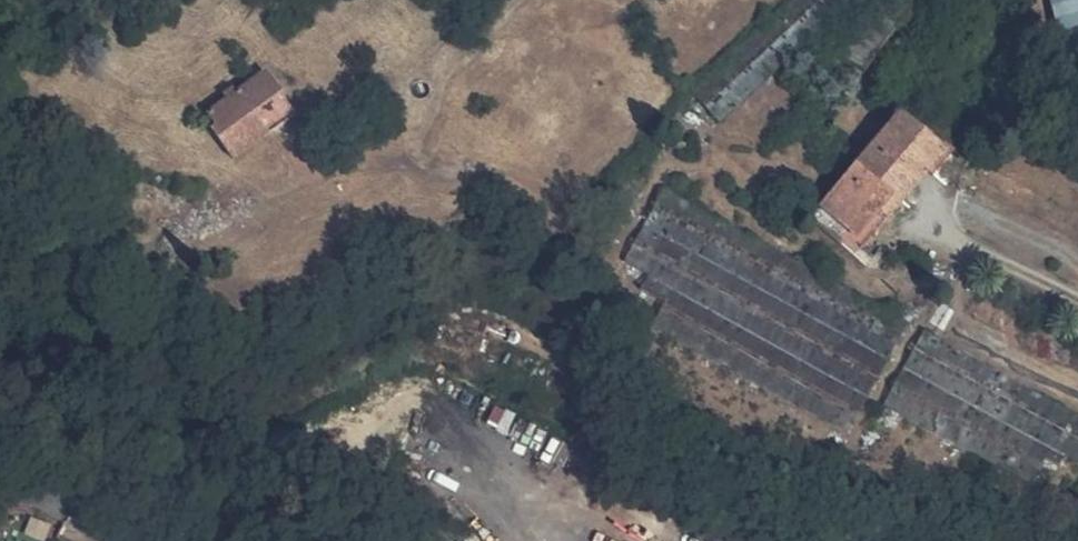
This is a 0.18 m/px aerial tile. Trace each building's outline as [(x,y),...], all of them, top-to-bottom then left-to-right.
[(1059,26),(1077,23),(1077,0),(1055,0),(1059,26)] [(805,93),(814,99),(846,53),(834,46),(805,93)] [(861,62),(846,53),(814,99),(832,110),(861,62)] [(721,118),(740,102),(715,74),(696,91),(721,118)] [(191,174),(185,178),(208,209),(270,160),(237,119),(181,161),(191,174)] [(876,155),(826,224),(815,240),(844,261),(850,253),(861,261),(883,231),(880,229),(891,199),(898,178),(890,171),(880,158),(876,155)] [(891,199),(903,203),(919,183),(880,158),(890,171),(898,178),(891,199)] [(883,231),(903,203),(891,199),(880,229),(883,231)] [(832,277),(803,256),(793,270),(807,278),(827,293),(834,298),(861,261),(850,253),(844,261),(832,277)]
